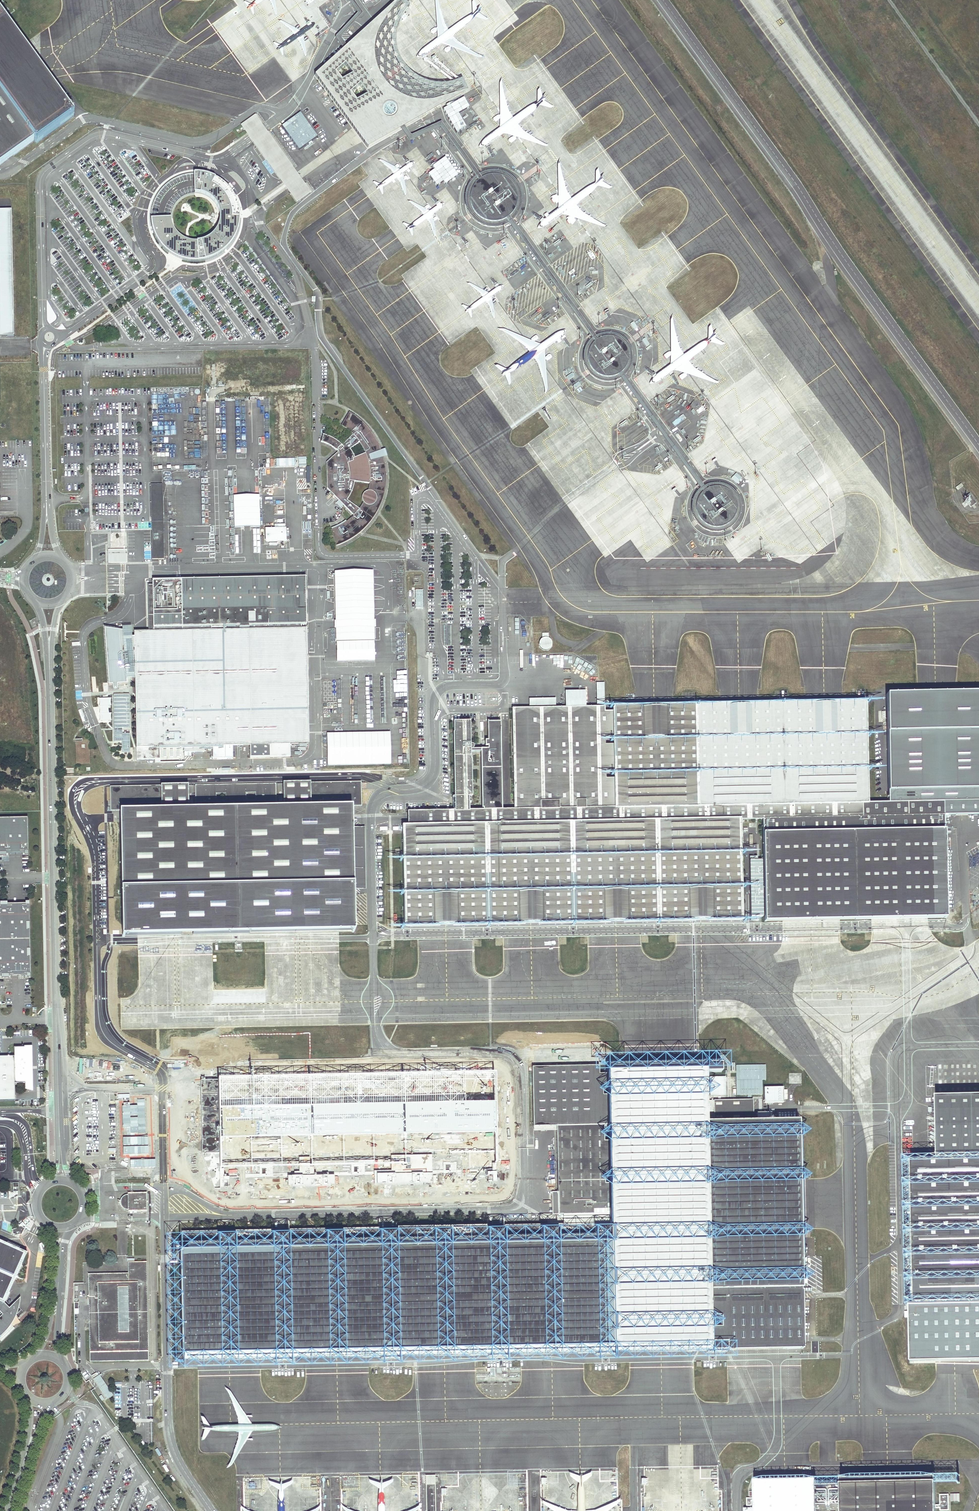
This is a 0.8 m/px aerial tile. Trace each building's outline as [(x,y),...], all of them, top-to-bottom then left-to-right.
[(309,74),(362,146),(398,128),(401,126),(463,90),(458,79),(455,80),(448,83),(442,84),(437,84),(431,84),(425,83),(420,81),(414,78),(410,75),(405,71),(401,67),(398,63),(395,58),(393,52),(392,46),(391,41),(391,35),(392,29),(393,24),(395,19),(398,13),(403,7),(405,5),(400,0),(392,0),(343,45),(340,47),(309,74)] [(333,35),(340,47),(343,45),(337,36),(360,13),(352,0),(351,0),(347,0),(355,12),(333,35)] [(72,114),(36,65),(35,63),(0,15),(0,162),(2,164),(34,141),(35,142),(72,114)] [(438,121),(408,135),(401,126),(398,128),(407,139),(437,126),(474,175),(477,173),(438,121)] [(519,190),(518,187),(517,184),(515,181),(513,178),(510,175),(507,173),(504,172),(501,170),(498,169),(494,169),(491,169),(487,169),(484,170),(480,171),(477,173),(474,175),(472,177),(469,180),(468,183),(466,186),(465,189),(464,193),(464,196),(464,200),(465,203),(466,207),(467,210),(469,213),(471,216),(474,218),(477,220),(480,222),(483,223),(486,224),(490,225),(493,225),(497,224),(500,223),(504,222),(507,221),(508,220),(509,219),(510,218),(512,216),(514,213),(516,211),(518,207),(519,204),(520,201),(520,197),(520,194),(519,190)] [(196,175),(195,194),(203,195),(209,198),(214,202),(218,207),(221,214),(221,221),(220,227),(217,233),(212,238),(206,242),(200,243),(193,243),(187,242),(181,238),(176,233),(173,227),(172,221),(152,221),(155,233),(160,244),(168,253),(179,259),(190,263),(202,263),(214,260),(225,253),(233,244),(238,234),(241,222),(240,210),(236,198),(228,188),(219,181),(208,176),(196,175)] [(14,336),(14,334),(11,210),(0,211),(0,337),(14,336)] [(590,336),(593,334),(510,218),(509,219),(508,220),(590,336)] [(629,348),(628,345),(627,342),(625,340),(623,338),(621,336),(618,334),(616,332),(613,331),(610,331),(607,330),(604,331),(601,331),(598,332),(595,333),(593,334),(590,336),(588,339),(586,341),(585,344),(583,346),(582,349),(582,352),(582,355),(582,358),(583,361),(584,364),(585,367),(587,369),(589,372),(591,374),(594,375),(596,377),(599,378),(602,378),(605,379),(608,379),(611,378),(614,377),(617,376),(620,375),(622,373),(624,371),(626,368),(628,366),(629,363),(630,360),(630,357),(630,354),(630,351),(629,348)] [(707,486),(624,371),(620,375),(700,487),(702,491),(707,486)] [(352,433),(342,444),(338,441),(334,438),(329,435),(326,434),(324,433),(322,433),(321,440),(324,442),(327,443),(330,444),(332,446),(334,447),(335,448),(337,450),(332,455),(332,454),(330,455),(331,456),(326,460),(327,488),(330,491),(328,492),(332,495),(333,494),(353,514),(350,517),(347,519),(344,521),(342,523),(339,524),(336,526),(333,527),(330,528),(335,545),(338,543),(342,542),(346,540),(350,538),(353,536),(357,533),(359,531),(362,528),(365,525),(368,523),(370,520),(372,517),(375,513),(377,510),(378,506),(380,502),(382,497),(383,493),(384,490),(384,487),(385,483),(385,479),(385,475),(385,472),(385,468),(385,465),(384,462),(384,459),(383,456),(387,455),(385,447),(380,449),(379,446),(378,443),(377,441),(375,438),(374,435),(371,432),(369,428),(366,425),(363,422),(360,419),(357,417),(354,414),(351,412),(348,411),(341,424),(343,426),(345,427),(348,429),(350,431),(352,433)] [(725,528),(729,526),(733,525),(737,522),(741,515),(741,510),(741,507),(741,501),(740,494),(736,490),(732,486),(727,483),(721,481),(716,480),(711,481),(707,482),(700,487),(696,492),(692,498),(692,506),(693,513),(697,519),(701,524),(708,528),(714,530),(720,530),(725,528)] [(970,507),(973,505),(975,503),(969,494),(964,498),(970,507)] [(286,542),(286,528),(274,529),(266,529),(265,529),(266,542),(286,542)] [(335,573),(336,661),(374,660),(373,572),(335,573)] [(152,581),(153,633),(305,629),(306,577),(152,581)] [(108,687),(113,686),(108,632),(122,631),(103,628),(108,687)] [(307,743),(305,629),(289,630),(290,743),(307,743)] [(113,686),(113,688),(114,689),(115,690),(116,689),(117,688),(117,687),(117,682),(119,682),(119,685),(126,684),(125,675),(135,675),(137,746),(148,746),(148,749),(137,749),(137,759),(155,759),(155,762),(160,762),(160,746),(184,745),(184,752),(203,751),(203,745),(214,744),(231,744),(269,743),(270,756),(290,756),(290,743),(289,630),(153,633),(135,633),(135,638),(123,639),(122,631),(108,632),(113,686)] [(545,637),(543,637),(542,638),(541,638),(539,640),(538,642),(538,644),(539,646),(540,648),(541,649),(544,650),(546,650),(548,649),(550,648),(551,646),(552,644),(551,642),(551,640),(549,638),(548,638),(547,637),(545,637)] [(889,692),(890,800),(941,799),(940,813),(978,812),(978,691),(935,691),(889,692)] [(655,702),(510,706),(512,807),(864,800),(862,698),(825,699),(741,700),(655,702)] [(467,718),(451,719),(452,808),(466,808),(466,794),(469,794),(468,750),(468,746),(467,718)] [(498,720),(485,720),(485,747),(468,746),(468,750),(478,749),(478,808),(498,807),(498,720)] [(378,763),(378,732),(327,733),(328,765),(378,763)] [(231,744),(214,744),(214,758),(231,758),(231,744)] [(343,825),(343,804),(360,804),(358,779),(278,780),(279,803),(275,803),(274,781),(194,783),(195,806),(184,806),(183,783),(109,784),(110,932),(182,931),(295,928),(343,927),(343,886),(343,825)] [(940,813),(941,799),(916,799),(890,800),(864,800),(512,807),(498,807),(478,808),(466,808),(452,808),(405,809),(405,823),(736,816),(760,815),(760,830),(940,827),(940,813)] [(405,823),(398,823),(398,832),(401,925),(446,924),(530,922),(615,920),(700,919),(738,918),(736,816),(405,823)] [(0,818),(0,856),(6,856),(6,854),(25,854),(25,856),(28,855),(28,818),(0,818)] [(363,886),(363,825),(343,825),(343,886),(363,886)] [(760,830),(758,830),(759,918),(811,916),(898,915),(941,914),(940,827),(760,830)] [(756,851),(747,851),(748,916),(757,915),(756,851)] [(2,976),(2,978),(9,978),(9,976),(27,975),(27,977),(31,977),(29,901),(26,901),(26,903),(7,904),(7,902),(0,902),(0,904),(0,976),(2,976)] [(25,1047),(20,1047),(9,1047),(9,1056),(0,1056),(0,1100),(11,1100),(11,1083),(21,1083),(26,1083),(25,1047)] [(716,1062),(707,1062),(701,1062),(701,1064),(703,1064),(703,1072),(721,1072),(721,1062),(716,1062)] [(613,1211),(616,1347),(659,1350),(707,1353),(707,1342),(707,1290),(704,1122),(703,1064),(701,1064),(683,1064),(683,1066),(665,1066),(665,1067),(657,1068),(599,1074),(600,1126),(602,1211),(613,1211)] [(599,1065),(531,1066),(534,1125),(555,1125),(600,1126),(599,1074),(599,1065)] [(766,1065),(736,1065),(737,1080),(762,1080),(766,1080),(766,1065)] [(762,1080),(737,1080),(736,1095),(763,1094),(762,1080)] [(938,1160),(978,1159),(978,1095),(938,1096),(938,1160)] [(749,1099),(714,1101),(714,1122),(750,1121),(749,1099)] [(799,1151),(798,1120),(750,1121),(714,1122),(704,1122),(707,1290),(801,1290),(797,1151),(799,1151)] [(555,1125),(559,1214),(569,1212),(602,1211),(600,1126),(555,1125)] [(938,1160),(908,1160),(908,1159),(906,1160),(909,1298),(911,1298),(924,1298),(924,1299),(933,1299),(936,1299),(936,1300),(949,1299),(949,1300),(961,1300),(961,1301),(974,1301),(978,1302),(978,1159),(938,1160)] [(147,1211),(147,1192),(128,1192),(128,1194),(126,1194),(124,1195),(122,1197),(121,1198),(120,1200),(121,1200),(121,1203),(121,1204),(120,1204),(121,1204),(121,1206),(122,1207),(123,1207),(124,1208),(126,1209),(128,1209),(128,1211),(147,1211)] [(616,1354),(616,1347),(613,1211),(602,1211),(569,1212),(569,1225),(505,1226),(505,1231),(487,1230),(486,1227),(398,1228),(398,1233),(379,1233),(379,1229),(290,1230),(290,1234),(271,1234),(271,1230),(182,1231),(182,1247),(187,1247),(187,1250),(180,1251),(182,1355),(293,1361),(293,1354),(335,1355),(401,1359),(400,1351),(444,1353),(508,1356),(508,1350),(550,1352),(616,1354)] [(14,1235),(20,1234),(21,1234),(25,1227),(18,1223),(16,1228),(12,1229),(14,1235)] [(21,1296),(10,1307),(5,1302),(27,1252),(0,1240),(0,1311),(3,1314),(0,1317),(0,1338),(20,1318),(17,1315),(18,1313),(18,1312),(19,1310),(20,1307),(20,1305),(20,1303),(21,1301),(21,1299),(21,1296)] [(142,1330),(141,1291),(145,1291),(145,1260),(126,1260),(126,1272),(128,1272),(128,1275),(126,1275),(126,1278),(116,1278),(116,1271),(86,1272),(87,1296),(91,1296),(92,1321),(87,1321),(88,1360),(127,1359),(127,1350),(147,1350),(146,1330),(142,1330)] [(128,1275),(128,1272),(126,1272),(126,1260),(126,1271),(116,1271),(116,1278),(126,1278),(126,1275),(128,1275)] [(726,1347),(803,1348),(801,1290),(707,1290),(707,1342),(707,1353),(727,1352),(726,1347)] [(147,1359),(147,1350),(127,1350),(127,1359),(147,1359)] [(98,1373),(91,1377),(97,1386),(101,1392),(106,1398),(112,1394),(101,1377),(98,1373)] [(814,1484),(815,1510),(936,1510),(935,1484),(960,1484),(959,1474),(932,1475),(932,1480),(888,1479),(866,1478),(844,1479),(844,1477),(840,1477),(840,1484),(825,1486),(825,1484),(814,1484)] [(754,1478),(755,1510),(815,1510),(814,1484),(795,1483),(776,1482),(756,1483),(756,1478),(754,1478)] [(435,1484),(426,1484),(427,1510),(436,1510),(435,1484)]
